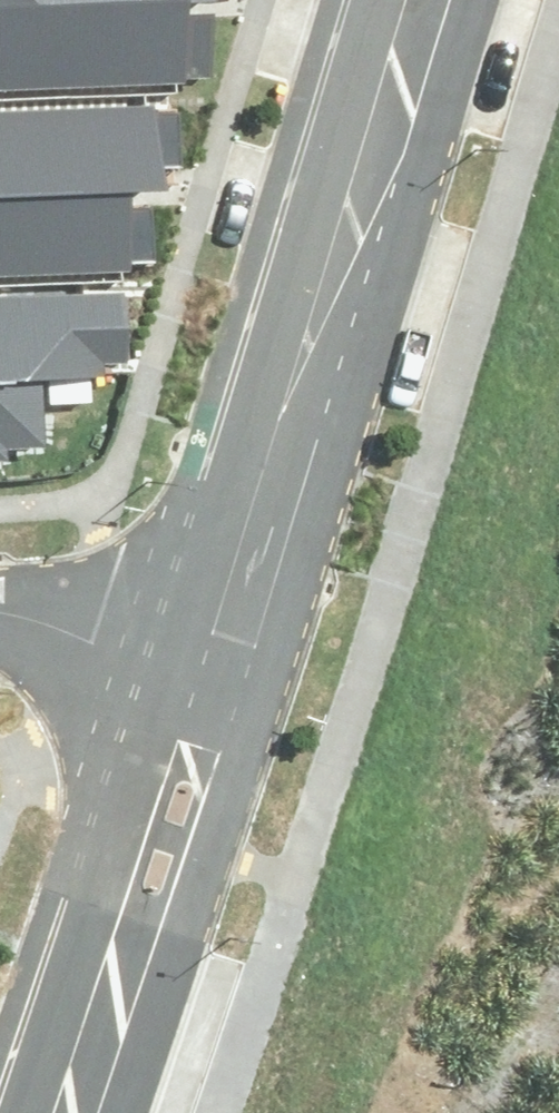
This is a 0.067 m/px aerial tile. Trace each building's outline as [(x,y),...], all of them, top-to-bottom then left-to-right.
[(0,7),(0,77),(209,67),(206,0),(137,0),(0,7)] [(105,178),(117,178),(149,176),(145,93),(0,100),(0,183),(105,178)] [(90,263),(122,261),(117,178),(105,178),(0,183),(0,267),(90,263)] [(38,370),(95,367),(94,347),(129,345),(125,277),(0,284),(0,372),(38,370)] [(41,429),(38,370),(0,372),(0,431),(41,429)]
